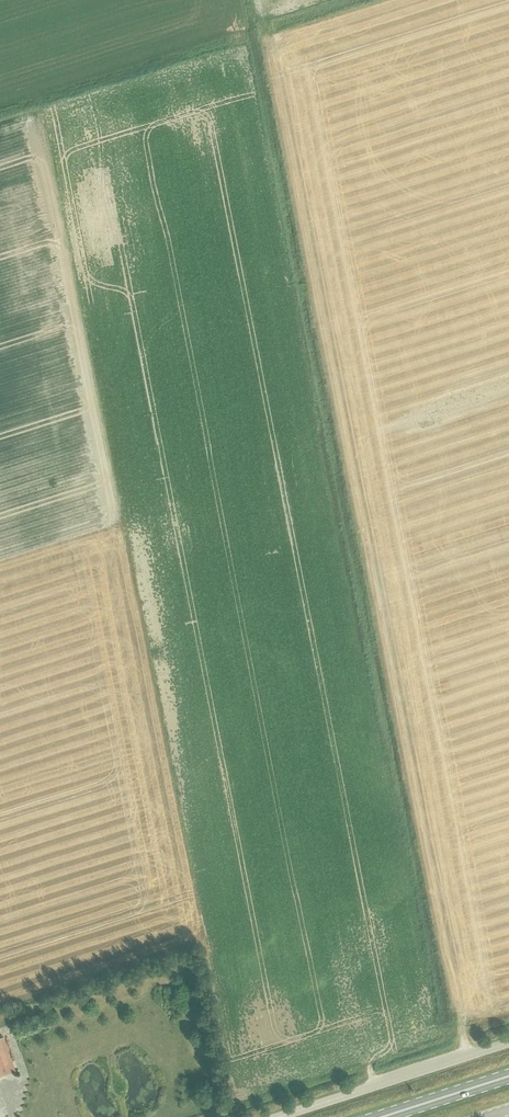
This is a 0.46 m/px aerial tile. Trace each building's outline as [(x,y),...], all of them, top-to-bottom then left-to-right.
[(0,1039),(0,1077),(16,1071),(4,1037),(0,1039)]
